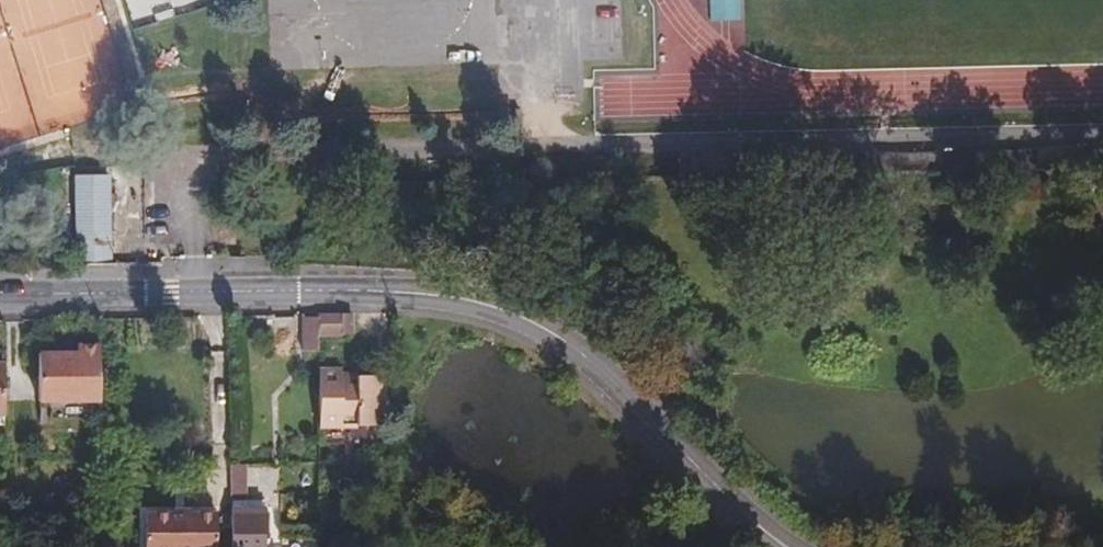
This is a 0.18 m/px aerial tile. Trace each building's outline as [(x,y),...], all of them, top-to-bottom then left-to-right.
[(76,265),(110,264),(109,176),(75,177),(76,265)] [(343,313),(310,314),(310,337),(343,337),(343,313)] [(310,314),(294,314),(294,350),(311,350),(310,337),(310,314)] [(32,421),(92,420),(91,347),(68,347),(69,355),(31,356),(32,421)] [(336,372),(314,372),(314,426),(372,426),(372,376),(336,376),(336,372)] [(237,463),(223,463),(223,504),(237,504),(237,463)] [(139,512),(209,512),(209,507),(133,507),(133,539),(139,539),(139,512)] [(258,509),(224,510),(224,546),(259,546),(258,509)] [(209,512),(139,512),(139,539),(139,546),(209,546),(209,512)]
